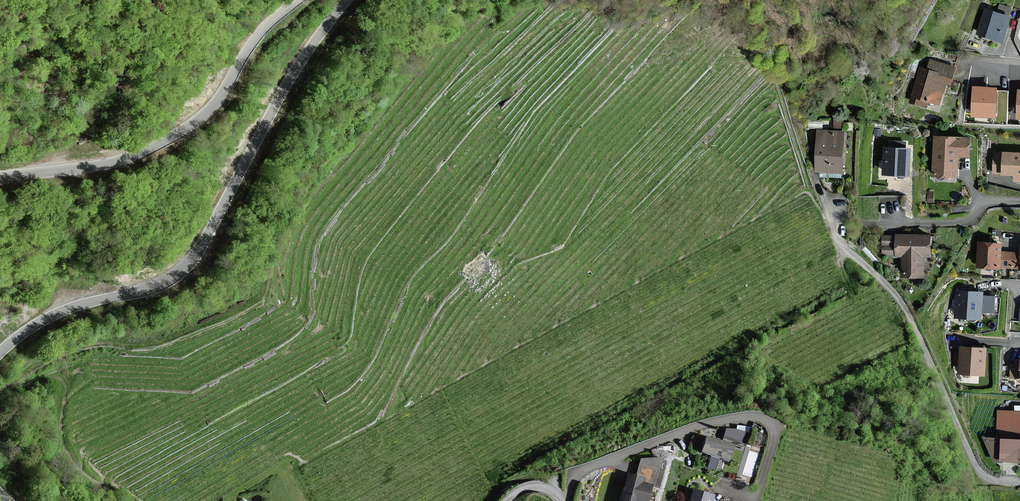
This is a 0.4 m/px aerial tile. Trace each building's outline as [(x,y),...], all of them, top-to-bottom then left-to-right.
[(1010,16),(985,9),(978,33),(990,37),(1002,41),(1006,29),(1010,16)] [(955,67),(931,60),(928,70),(921,68),(910,103),(927,108),(929,101),(939,104),(946,83),(950,84),(955,67)] [(995,90),(974,89),(972,116),(994,117),(995,90)] [(842,171),(844,132),(819,131),(817,170),(842,171)] [(969,138),(935,136),(933,176),(957,177),(958,156),(968,157),(969,138)] [(909,149),(885,148),(883,174),(908,175),(909,149)] [(994,153),(994,173),(1002,173),(1002,175),(1014,175),(1014,182),(1019,182),(1019,153),(1003,152),(1003,153),(994,153)] [(930,235),(896,235),(896,237),(884,237),(884,254),(896,254),(896,257),(903,257),(903,276),(923,276),(923,256),(930,256),(930,235)] [(978,267),(1000,268),(1000,267),(1000,252),(1001,244),(979,243),(978,267)] [(1019,264),(1019,253),(1000,252),(1000,267),(1019,268),(1019,264)] [(983,292),(957,291),(955,317),(981,319),(981,312),(993,312),(994,297),(982,296),(983,292)] [(986,349),(960,347),(960,353),(955,353),(955,365),(959,365),(958,374),(984,375),(986,349)] [(998,412),(997,444),(1000,445),(999,461),(1019,462),(1019,412),(998,412)] [(732,447),(705,438),(700,453),(727,462),(732,447)] [(627,474),(619,500),(647,500),(651,486),(641,483),(642,479),(627,474)] [(692,491),(689,500),(709,500),(711,497),(692,491)]
